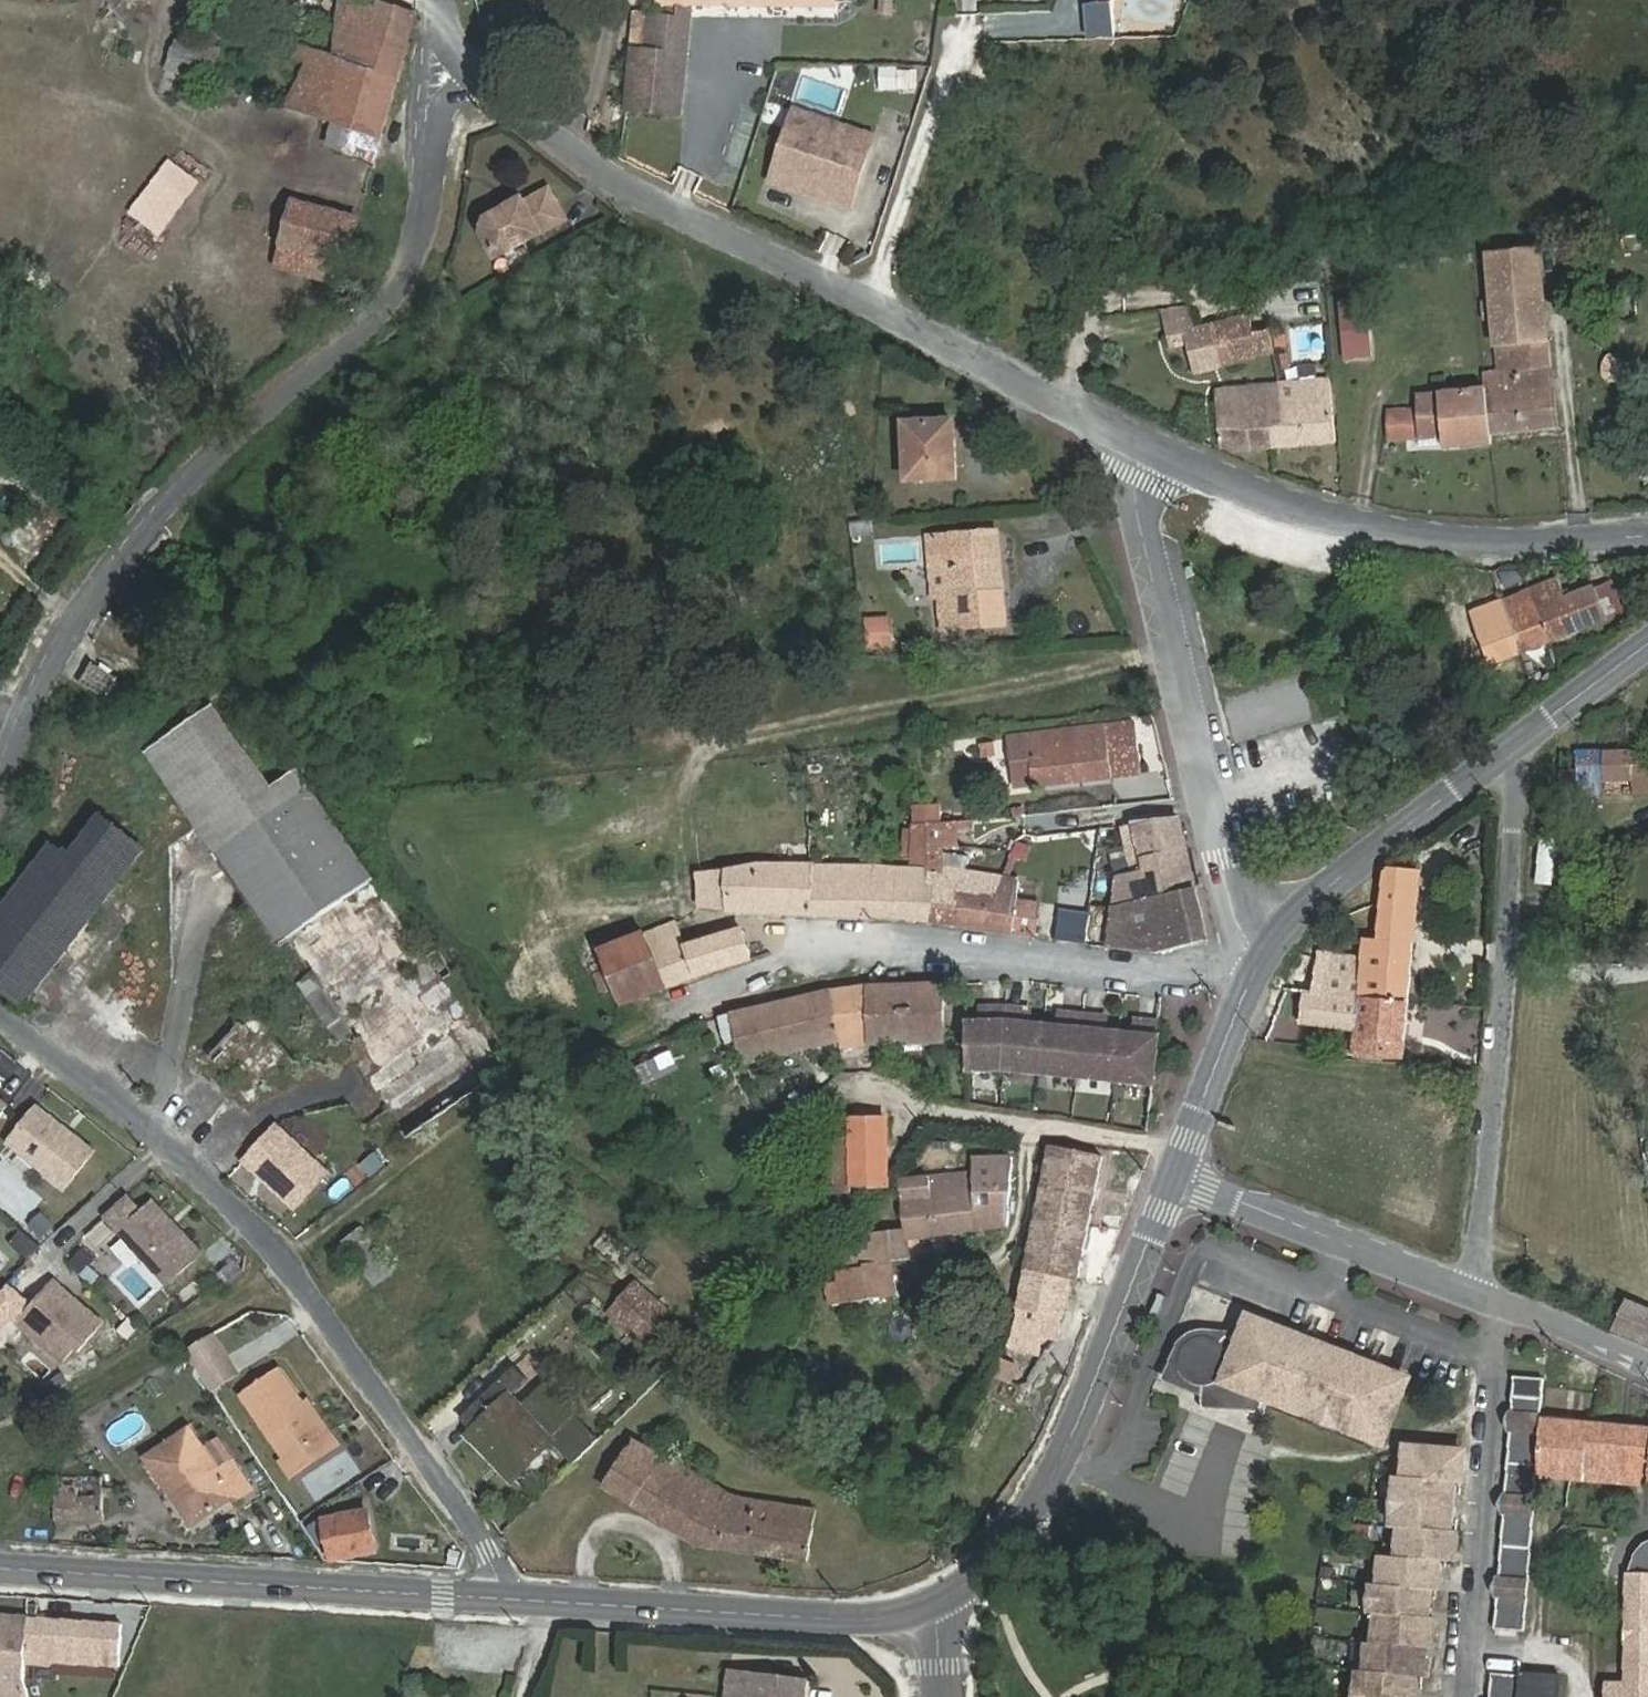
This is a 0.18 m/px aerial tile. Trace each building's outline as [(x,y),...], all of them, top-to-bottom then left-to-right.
[(285,108),(328,122),(331,123),(351,130),(345,151),(373,161),(416,12),(395,7),(374,0),(364,0),(362,13),(339,6),(337,30),(335,56),(300,43),(294,57),(307,63),(285,108)] [(364,0),(340,0),(339,6),(362,13),(364,0)] [(633,47),(628,109),(682,113),(693,5),(838,7),(838,0),(658,0),(657,13),(650,13),(647,48),(633,47)] [(1081,3),(1085,39),(1114,37),(1111,0),(1081,3)] [(650,13),(636,11),(633,47),(647,48),(650,13)] [(167,70),(206,85),(216,57),(177,42),(167,70)] [(880,65),(877,89),(914,93),(917,69),(880,65)] [(762,183),(850,210),(874,132),(786,105),(762,183)] [(331,123),(324,144),(345,151),(351,130),(331,123)] [(134,212),(162,233),(198,185),(170,163),(134,212)] [(481,230),(495,254),(521,239),(562,215),(545,186),(520,200),(507,208),(505,204),(484,216),(481,230)] [(518,197),(505,204),(507,208),(520,200),(518,197)] [(294,201),(282,245),(347,262),(359,219),(294,201)] [(1615,238),(1596,240),(1597,249),(1611,247),(1616,246),(1615,238)] [(276,267),(341,284),(347,262),(282,245),(276,267)] [(1598,263),(1612,261),(1611,247),(1597,249),(1598,263)] [(1539,249),(1489,255),(1493,298),(1543,292),(1539,249)] [(1487,387),(1492,434),(1555,428),(1543,292),(1493,298),(1493,304),(1487,304),(1488,320),(1495,320),(1499,371),(1486,373),(1487,387)] [(1341,301),(1344,338),(1370,335),(1367,298),(1341,301)] [(1162,311),(1168,338),(1196,330),(1190,307),(1162,311)] [(1196,330),(1168,338),(1171,347),(1187,343),(1195,372),(1273,351),(1268,310),(1196,330)] [(1375,376),(1371,335),(1370,335),(1344,338),(1334,339),(1338,379),(1375,376)] [(1337,442),(1330,379),(1277,385),(1280,408),(1266,409),(1270,448),(1337,442)] [(1221,448),(1250,449),(1270,448),(1266,409),(1280,408),(1277,385),(1216,391),(1221,448)] [(1445,448),(1493,444),(1492,434),(1487,387),(1416,394),(1417,410),(1390,411),(1390,439),(1444,438),(1445,448)] [(907,480),(951,478),(950,461),(955,461),(954,420),(904,423),(907,480)] [(850,535),(872,535),(872,519),(849,520),(850,535)] [(937,630),(1005,624),(998,531),(929,537),(937,630)] [(1470,613),(1490,666),(1606,619),(1594,590),(1593,588),(1567,598),(1559,577),(1470,613)] [(1423,582),(1420,592),(1439,599),(1441,589),(1423,582)] [(1594,590),(1606,619),(1625,612),(1613,583),(1594,590)] [(891,611),(865,612),(867,654),(894,653),(891,611)] [(158,616),(147,630),(153,635),(165,621),(158,616)] [(98,668),(91,663),(80,682),(105,697),(116,678),(110,674),(113,670),(101,663),(98,668)] [(427,955),(400,917),(298,770),(277,784),(221,702),(145,755),(278,947),(287,941),(309,973),(297,983),(343,1049),(356,1040),(377,1070),(365,1078),(407,1137),(531,1053),(522,1039),(508,1048),(453,973),(438,948),(427,955)] [(1143,772),(1137,723),(1027,736),(1033,785),(1143,772)] [(1018,787),(1033,785),(1027,736),(1012,737),(1018,787)] [(1647,791),(1647,750),(1576,752),(1577,794),(1600,795),(1600,780),(1632,779),(1632,792),(1647,791)] [(1576,752),(1558,752),(1560,794),(1577,794),(1576,752)] [(25,1005),(145,850),(101,816),(69,857),(53,844),(0,913),(0,987),(25,1005)] [(1114,906),(1144,900),(1195,888),(1179,820),(1134,823),(1136,832),(1128,833),(1129,839),(1124,840),(1132,873),(1117,876),(1114,906)] [(915,825),(915,861),(928,864),(929,843),(942,842),(942,825),(915,825)] [(1532,884),(1550,886),(1554,841),(1536,839),(1532,884)] [(965,872),(967,858),(942,854),(940,868),(965,872)] [(894,918),(927,921),(931,922),(936,888),(927,887),(928,870),(874,867),(816,866),(756,866),(728,872),(730,910),(730,912),(858,917),(894,918)] [(959,892),(999,898),(1003,877),(997,876),(965,872),(940,868),(928,866),(928,870),(927,887),(936,888),(931,922),(954,925),(959,892)] [(1356,998),(1405,1002),(1416,872),(1388,870),(1384,873),(1379,938),(1361,938),(1359,958),(1356,998)] [(730,910),(728,872),(698,875),(700,906),(730,910)] [(954,925),(968,927),(1035,938),(1039,904),(1018,900),(1019,880),(1003,877),(999,898),(959,892),(954,925)] [(1157,952),(1207,940),(1195,888),(1144,900),(1157,952)] [(1144,900),(1114,906),(1108,948),(1157,952),(1144,900)] [(1090,915),(1061,911),(1057,941),(1086,944),(1090,915)] [(668,986),(748,959),(746,944),(742,930),(712,939),(710,929),(689,935),(685,922),(677,923),(602,951),(601,949),(586,955),(601,993),(617,986),(624,1004),(668,986)] [(1323,995),(1330,955),(1297,950),(1294,983),(1278,981),(1274,987),(1275,988),(1293,990),(1304,992),(1323,995)] [(1359,958),(1330,955),(1323,995),(1304,992),(1300,1020),(1300,1022),(1354,1029),(1356,998),(1359,958)] [(738,1043),(743,1065),(808,1049),(839,1043),(840,1047),(873,1043),(944,1041),(944,985),(865,987),(829,991),(720,1017),(728,1045),(738,1043)] [(1275,988),(1271,1016),(1300,1020),(1304,992),(1293,990),(1275,988)] [(1405,1002),(1356,998),(1354,1029),(1351,1051),(1401,1056),(1405,1002)] [(1154,1085),(1161,1022),(1142,1020),(1140,1035),(1099,1031),(1101,1016),(1066,1013),(1065,1027),(1024,1023),(1025,1009),(1007,1007),(987,1008),(987,1022),(966,1022),(967,1071),(1003,1070),(1154,1085)] [(253,1014),(243,1024),(241,1022),(235,1029),(226,1021),(211,1037),(220,1046),(210,1057),(234,1081),(240,1074),(256,1087),(288,1053),(271,1038),(265,1044),(262,1041),(272,1031),(253,1014)] [(798,1099),(803,1116),(822,1111),(817,1094),(798,1099)] [(96,1153),(33,1103),(3,1141),(63,1194),(96,1153)] [(852,1192),(852,1185),(883,1186),(883,1146),(887,1146),(886,1119),(851,1118),(851,1141),(834,1140),(834,1192),(852,1192)] [(245,1160),(296,1207),(327,1174),(275,1127),(245,1160)] [(1103,1157),(1051,1146),(1026,1268),(1070,1279),(1078,1281),(1103,1157)] [(1013,1157),(973,1158),(973,1173),(900,1179),(904,1229),(874,1233),(874,1241),(861,1243),(864,1267),(839,1271),(840,1281),(828,1283),(831,1305),(886,1298),(882,1263),(911,1258),(908,1237),(1009,1225),(1013,1157)] [(137,1216),(123,1191),(95,1212),(172,1285),(197,1255),(150,1200),(137,1216)] [(361,1229),(343,1242),(365,1274),(383,1262),(361,1229)] [(17,1231),(7,1245),(25,1258),(36,1243),(17,1231)] [(383,1262),(365,1274),(374,1287),(393,1274),(383,1262)] [(1026,1268),(1018,1307),(1046,1314),(1062,1318),(1070,1279),(1026,1268)] [(671,1309),(631,1278),(605,1313),(646,1342),(671,1309)] [(51,1280),(26,1305),(3,1286),(0,1290),(0,1349),(1,1350),(22,1328),(62,1367),(100,1322),(51,1280)] [(1626,1301),(1615,1328),(1647,1342),(1647,1311),(1626,1301)] [(1015,1330),(1008,1348),(1019,1350),(1023,1340),(1040,1344),(1046,1314),(1018,1307),(1015,1330)] [(1040,1344),(1057,1347),(1062,1318),(1046,1314),(1040,1344)] [(1380,1446),(1406,1380),(1246,1318),(1239,1334),(1195,1332),(1183,1337),(1174,1348),(1161,1382),(1201,1398),(1200,1411),(1257,1414),(1262,1400),(1284,1408),(1286,1403),(1364,1433),(1361,1438),(1380,1446)] [(212,1338),(184,1348),(212,1392),(237,1378),(212,1338)] [(1037,1354),(1040,1344),(1023,1340),(1019,1350),(1037,1354)] [(1011,1384),(1019,1365),(1003,1358),(994,1377),(1011,1384)] [(552,1441),(574,1464),(600,1438),(573,1410),(566,1417),(542,1392),(524,1409),(511,1396),(529,1379),(516,1365),(462,1417),(474,1430),(470,1434),(496,1461),(503,1453),(512,1462),(521,1454),(530,1463),(552,1441)] [(242,1395),(286,1459),(324,1433),(279,1370),(242,1395)] [(1539,1417),(1542,1378),(1514,1376),(1494,1628),(1523,1631),(1535,1475),(1539,1417)] [(1286,1403),(1284,1408),(1361,1438),(1364,1433),(1286,1403)] [(1535,1475),(1608,1481),(1647,1485),(1647,1427),(1539,1417),(1535,1475)] [(231,1498),(233,1501),(252,1489),(232,1462),(218,1471),(189,1428),(146,1458),(169,1491),(173,1488),(196,1521),(231,1498)] [(696,1543),(809,1562),(816,1510),(724,1496),(634,1440),(603,1486),(696,1543)] [(1464,1452),(1405,1446),(1402,1477),(1403,1477),(1454,1482),(1461,1482),(1464,1452)] [(53,1477),(56,1522),(104,1520),(102,1476),(53,1477)] [(1402,1477),(1395,1476),(1393,1501),(1452,1506),(1454,1482),(1403,1477),(1402,1477)] [(1452,1506),(1393,1501),(1390,1526),(1399,1526),(1448,1530),(1450,1530),(1452,1506)] [(331,1559),(376,1550),(368,1509),(323,1519),(331,1559)] [(1448,1530),(1399,1526),(1397,1557),(1440,1560),(1456,1562),(1459,1531),(1450,1530),(1448,1530)] [(1640,1545),(1631,1559),(1628,1575),(1647,1575),(1647,1540),(1640,1545)] [(1397,1557),(1380,1555),(1378,1585),(1428,1589),(1431,1590),(1438,1590),(1440,1560),(1397,1557)] [(1628,1575),(1627,1575),(1625,1684),(1607,1683),(1607,1696),(1647,1696),(1647,1575),(1628,1575)] [(1378,1585),(1372,1584),(1370,1614),(1376,1615),(1429,1618),(1431,1590),(1428,1589),(1378,1585)] [(1429,1618),(1376,1615),(1373,1643),(1406,1645),(1426,1647),(1433,1648),(1435,1619),(1429,1618)] [(0,1617),(0,1658),(25,1659),(118,1664),(121,1625),(0,1617)] [(1373,1643),(1367,1642),(1365,1672),(1396,1675),(1417,1677),(1424,1677),(1426,1647),(1406,1645),(1373,1643)] [(0,1658),(0,1696),(29,1696),(25,1659),(0,1658)] [(749,1671),(729,1668),(726,1696),(746,1696),(749,1671)] [(808,1678),(749,1671),(746,1696),(806,1696),(808,1678)] [(1559,1674),(1520,1671),(1520,1675),(1518,1696),(1557,1696),(1559,1674)] [(1362,1696),(1415,1696),(1417,1677),(1396,1675),(1365,1672),(1357,1672),(1355,1696),(1362,1696)] [(1520,1675),(1491,1672),(1489,1696),(1518,1696),(1520,1675)]
